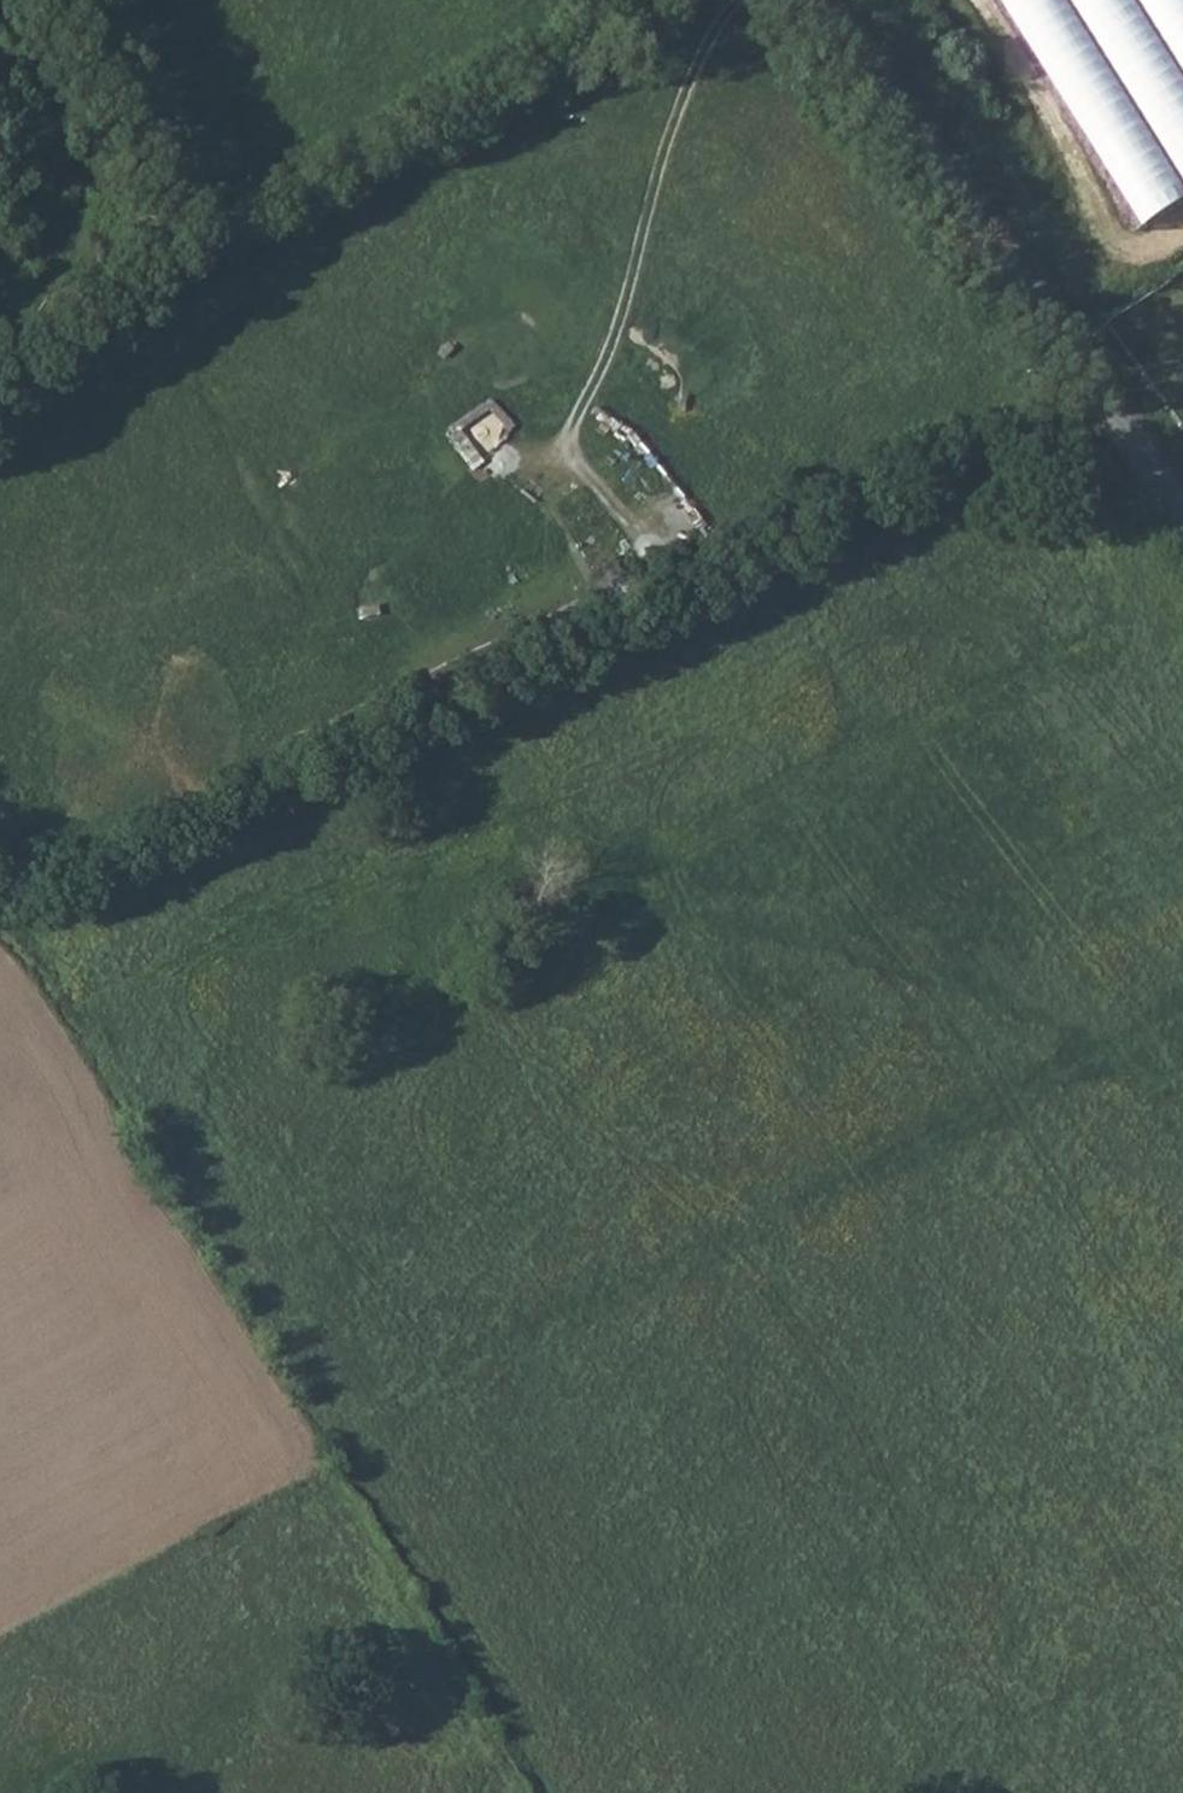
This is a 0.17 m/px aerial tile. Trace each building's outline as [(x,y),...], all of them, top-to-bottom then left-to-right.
[(1150,217),(1182,196),(1182,0),(1012,0),(1150,217)]
